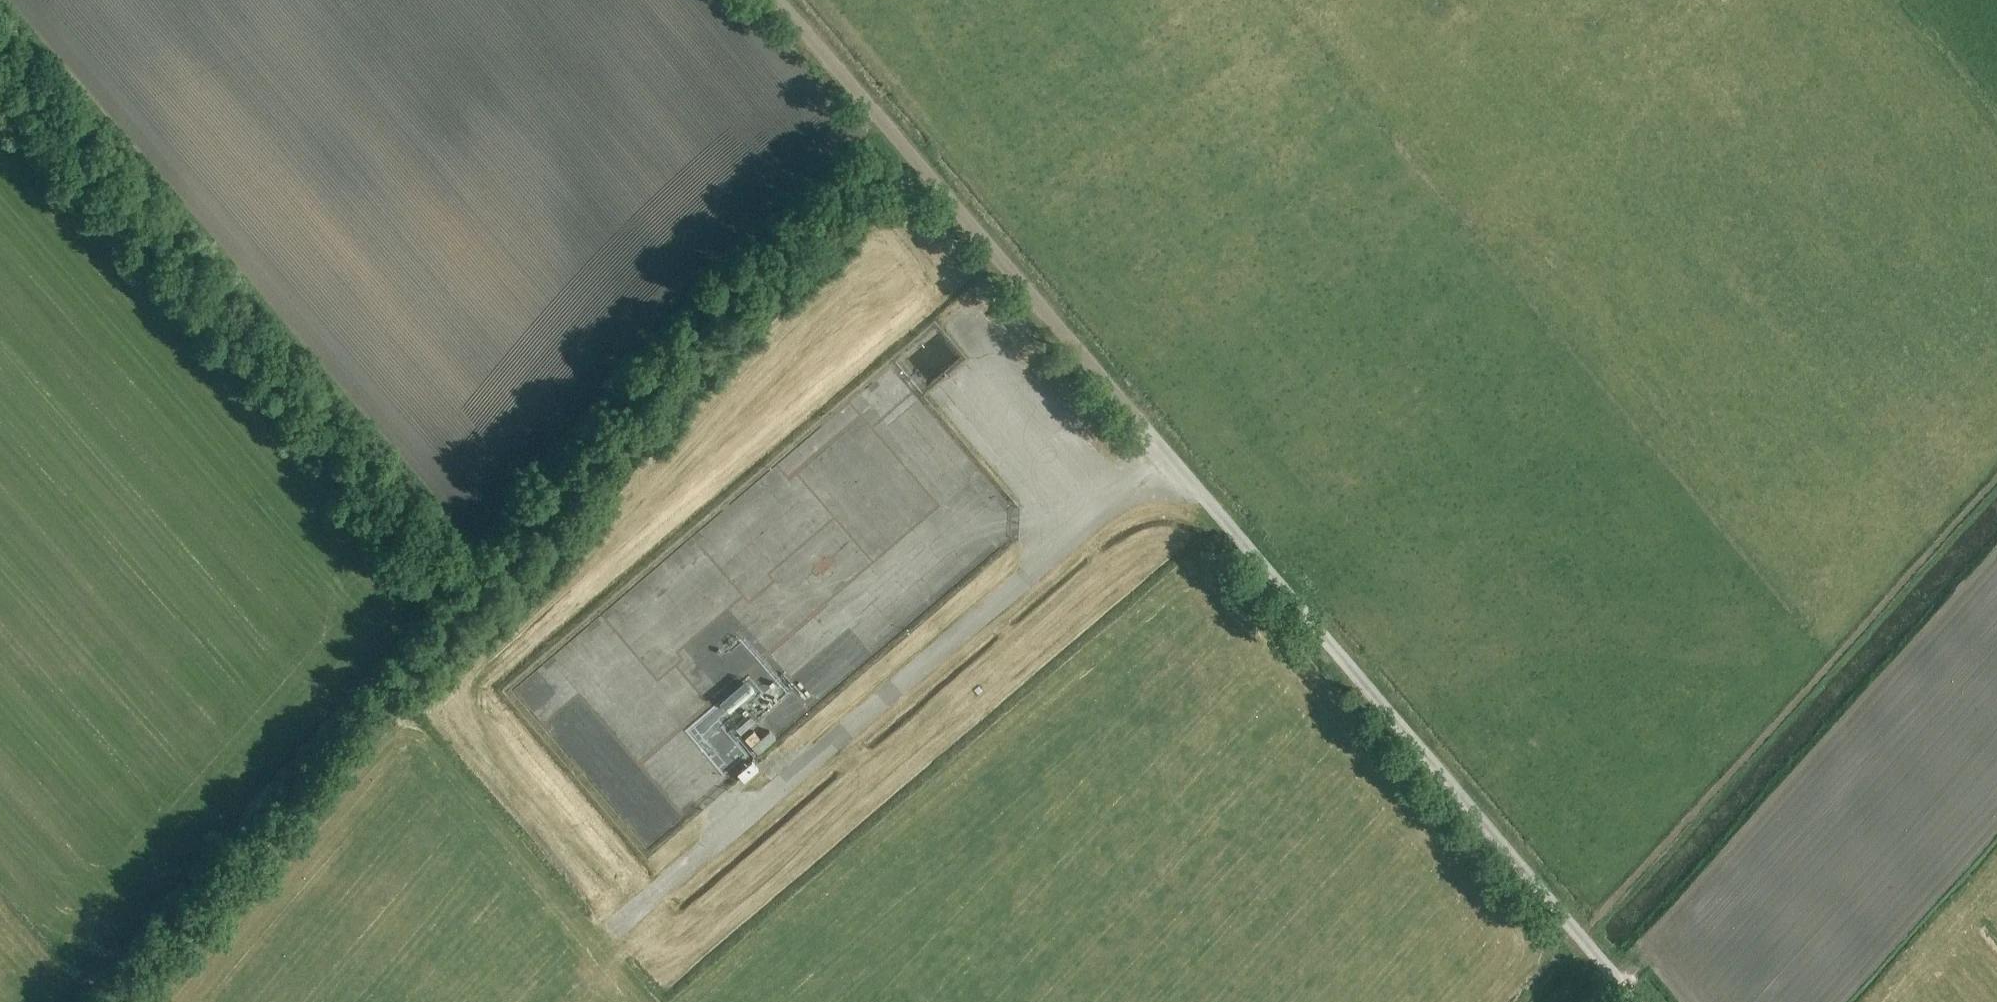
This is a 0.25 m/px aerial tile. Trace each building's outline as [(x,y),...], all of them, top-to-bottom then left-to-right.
[(962,419),(951,427),(966,444),(976,436),(962,419)] [(895,566),(909,553),(881,522),(867,535),(895,566)] [(768,671),(703,726),(738,767),(764,744),(743,719),(757,707),(753,702),(777,681),(768,671)] [(784,706),(796,724),(820,707),(808,689),(784,706)] [(793,728),(777,715),(760,735),(776,749),(793,728)] [(706,801),(721,792),(716,783),(701,792),(706,801)]
